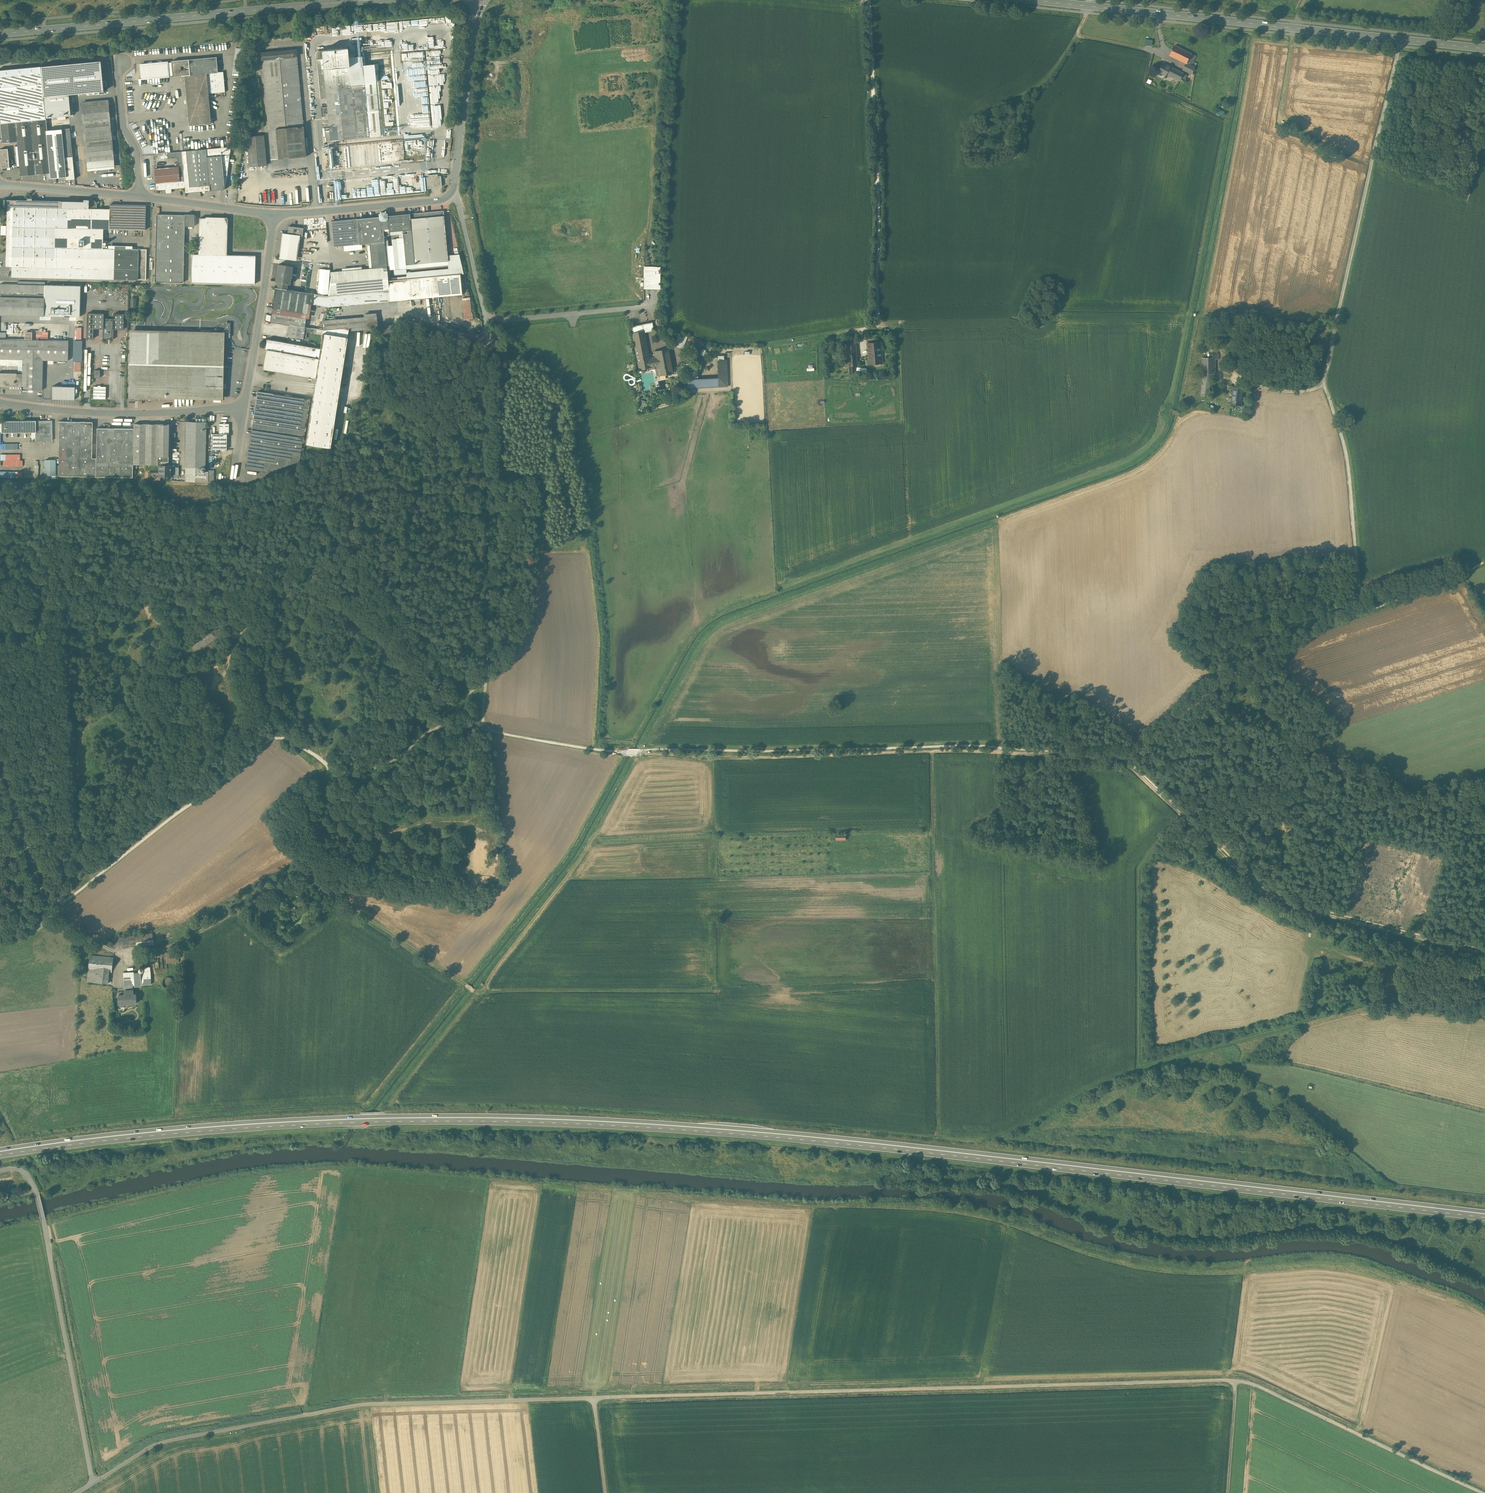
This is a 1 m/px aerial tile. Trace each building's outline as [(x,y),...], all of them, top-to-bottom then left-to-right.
[(442,22),(445,22),(445,15),(429,15),(430,23),(435,23),(434,21),(442,21),(442,22)] [(1195,56),(1174,45),(1170,55),(1186,63),(1190,65),(1191,65),(1195,56)] [(352,46),(315,52),(323,99),(327,98),(329,106),(321,107),(323,118),(329,120),(332,137),(327,137),(328,142),(363,136),(368,123),(359,119),(363,118),(362,114),(359,115),(362,116),(358,117),(357,110),(364,109),(366,103),(368,111),(371,113),(373,110),(382,108),(375,63),(366,65),(364,55),(354,57),(352,46)] [(242,49),(236,48),(233,73),(239,74),(242,49)] [(296,50),(261,53),(271,160),(306,156),(296,50)] [(189,60),(190,75),(185,76),(189,126),(211,124),(208,93),(225,92),(223,72),(218,72),(216,57),(189,60)] [(189,59),(171,61),(172,62),(172,67),(173,76),(173,77),(176,76),(176,77),(185,76),(190,75),(189,60),(189,59)] [(168,62),(168,61),(140,64),(141,80),(169,77),(169,76),(169,75),(148,77),(147,65),(168,63),(168,62)] [(168,63),(147,65),(148,77),(169,75),(169,76),(173,76),(172,67),(172,62),(168,62),(168,63)] [(1167,65),(1163,63),(1159,72),(1166,75),(1167,74),(1170,67),(1167,65)] [(1190,65),(1186,63),(1183,69),(1189,72),(1192,66),(1191,65),(1190,65)] [(106,67),(89,69),(90,84),(107,82),(106,67)] [(1183,73),(1170,67),(1167,74),(1180,80),(1182,77),(1181,77),(1183,73),(1183,74),(1183,73)] [(89,69),(69,71),(70,86),(90,84),(89,69)] [(0,77),(0,117),(1,123),(46,119),(41,73),(0,77)] [(108,102),(81,104),(86,161),(114,159),(108,102)] [(48,121),(48,129),(64,128),(64,123),(54,123),(54,117),(51,118),(51,121),(48,121)] [(46,119),(1,123),(3,143),(18,142),(21,176),(50,173),(51,173),(47,131),(46,119)] [(47,131),(51,173),(50,173),(51,178),(66,177),(66,180),(75,179),(70,129),(47,131)] [(268,165),(266,134),(248,135),(250,166),(268,165)] [(231,147),(206,149),(207,161),(210,191),(225,189),(230,155),(231,147)] [(206,149),(182,151),(183,164),(207,161),(206,149)] [(182,151),(167,153),(168,158),(177,157),(178,167),(183,166),(183,164),(182,151)] [(8,152),(0,153),(2,168),(9,167),(8,152)] [(207,161),(183,164),(183,166),(185,187),(185,193),(210,191),(207,161)] [(178,167),(154,169),(156,189),(185,187),(183,166),(178,167)] [(438,174),(428,175),(428,177),(426,177),(427,189),(433,188),(433,187),(442,186),(441,176),(438,176),(438,174)] [(62,201),(32,200),(32,198),(27,198),(27,200),(7,200),(7,206),(62,208),(62,201)] [(84,201),(62,201),(62,208),(89,208),(89,200),(84,200),(84,201)] [(146,205),(110,204),(109,229),(145,230),(146,205)] [(7,206),(7,207),(6,257),(12,257),(12,267),(30,267),(30,277),(114,279),(115,249),(103,249),(85,248),(85,229),(91,229),(92,219),(92,209),(89,208),(62,208),(7,206)] [(104,209),(92,208),(92,209),(92,219),(103,219),(104,209)] [(387,232),(403,230),(405,230),(411,230),(411,233),(414,259),(409,259),(409,264),(448,261),(443,211),(410,214),(388,216),(388,222),(386,222),(387,232)] [(185,215),(157,214),(155,276),(155,282),(183,283),(185,226),(194,226),(194,215),(185,214),(185,215)] [(382,217),(332,221),(332,226),(383,222),(382,217)] [(228,219),(199,218),(198,254),(227,255),(228,219)] [(383,222),(332,226),(334,246),(370,243),(384,242),(384,235),(383,222)] [(304,228),(289,226),(288,234),(283,233),(279,258),(294,260),(298,235),(302,236),(304,228)] [(406,265),(409,264),(409,259),(414,259),(411,233),(405,234),(405,230),(403,230),(403,233),(406,265)] [(406,273),(406,268),(406,265),(403,233),(396,234),(397,239),(392,239),(395,274),(406,273)] [(387,267),(384,242),(370,243),(372,267),(372,268),(387,267)] [(139,249),(115,249),(114,279),(138,280),(139,249)] [(147,249),(139,249),(138,280),(146,280),(147,249)] [(198,254),(192,254),(191,282),(255,284),(256,256),(227,255),(198,254)] [(293,267),(279,264),(276,282),(278,282),(277,288),(275,288),(286,290),(287,290),(288,284),(290,284),(293,267)] [(645,288),(662,288),(662,266),(645,266),(645,288)] [(30,267),(12,267),(12,277),(30,277),(30,267)] [(388,281),(387,267),(372,268),(372,267),(331,271),(331,276),(328,296),(389,290),(388,281)] [(460,274),(464,274),(462,268),(406,273),(407,279),(436,276),(460,274)] [(460,274),(436,276),(438,296),(462,294),(460,274)] [(389,290),(390,301),(438,296),(436,276),(407,279),(388,281),(389,290)] [(0,284),(0,297),(45,298),(45,285),(0,284)] [(286,290),(275,288),(272,308),(283,310),(286,290)] [(287,290),(286,290),(283,310),(307,313),(309,304),(311,304),(313,294),(287,290)] [(390,301),(389,290),(328,296),(329,307),(390,301)] [(0,297),(0,315),(44,316),(45,298),(0,297)] [(472,297),(464,297),(465,319),(473,318),(472,297)] [(307,313),(283,310),(272,308),(272,311),(270,322),(290,325),(305,327),(307,313)] [(104,314),(94,313),(93,329),(103,329),(104,319),(104,314)] [(124,314),(113,314),(113,319),(113,329),(114,329),(123,329),(124,314)] [(113,319),(104,319),(103,329),(103,339),(113,339),(114,329),(113,329),(113,319)] [(653,324),(645,326),(632,328),(633,333),(643,331),(644,334),(654,332),(653,324)] [(305,327),(290,325),(288,336),(303,339),(305,327)] [(349,328),(323,330),(323,333),(348,337),(349,328)] [(643,331),(633,333),(640,369),(650,367),(650,366),(649,361),(656,359),(655,352),(654,348),(647,350),(644,334),(643,331)] [(144,332),(130,332),(129,395),(222,397),(224,344),(224,334),(155,333),(145,333),(144,332)] [(348,337),(323,333),(320,349),(315,378),(316,378),(305,444),(330,448),(348,337)] [(702,347),(677,337),(674,345),(699,355),(702,347)] [(0,339),(0,359),(23,360),(43,360),(68,361),(69,340),(0,339)] [(320,349),(267,339),(266,346),(267,346),(263,369),(315,378),(320,349)] [(856,340),(844,340),(846,360),(857,359),(856,340)] [(82,341),(75,341),(74,361),(82,361),(82,341)] [(881,342),(868,343),(869,354),(882,353),(881,342)] [(668,349),(655,352),(656,359),(657,365),(671,362),(668,349)] [(882,353),(869,354),(869,364),(882,363),(882,353)] [(1210,358),(1202,358),(1202,373),(1212,373),(1215,373),(1215,360),(1215,358),(1210,358)] [(43,360),(23,360),(23,366),(23,374),(22,386),(22,390),(42,390),(43,360)] [(719,378),(686,380),(687,388),(728,386),(726,360),(718,360),(719,378)] [(657,365),(659,375),(673,373),(671,362),(657,365)] [(0,373),(0,386),(22,386),(23,374),(0,373)] [(1212,373),(1203,373),(1201,396),(1209,396),(1212,373)] [(75,387),(52,386),(52,399),(75,400),(75,393),(75,387)] [(106,387),(94,387),(93,399),(106,399),(106,387)] [(1243,388),(1234,387),(1231,404),(1240,405),(1243,388)] [(309,399),(258,391),(252,429),(303,437),(309,399)] [(35,421),(1,421),(1,433),(35,432),(35,421)] [(52,421),(35,421),(35,432),(35,441),(52,441),(52,421)] [(93,422),(59,421),(59,466),(59,476),(133,477),(133,464),(134,429),(97,428),(96,458),(92,458),(93,422)] [(196,422),(186,422),(185,481),(208,482),(208,472),(205,472),(203,472),(202,472),(201,472),(201,471),(200,470),(200,469),(200,468),(201,468),(201,467),(202,467),(203,467),(204,467),(205,467),(205,468),(206,422),(196,422)] [(229,424),(219,423),(219,434),(227,434),(229,434),(229,424)] [(146,424),(134,424),(134,429),(133,464),(145,465),(146,424)] [(163,424),(146,424),(145,465),(159,465),(163,465),(163,455),(163,424)] [(252,429),(246,469),(266,472),(300,461),(303,437),(252,429)] [(219,434),(212,434),(212,449),(227,449),(227,434),(219,434)] [(168,455),(163,455),(163,465),(159,465),(159,472),(159,473),(160,473),(160,475),(166,475),(166,476),(171,476),(172,465),(168,465),(168,462),(168,455)] [(56,460),(45,460),(45,476),(46,476),(56,475),(56,466),(56,460)] [(159,472),(148,472),(148,481),(160,481),(160,475),(160,473),(159,473),(159,472)] [(149,933),(140,935),(141,945),(154,944),(154,942),(150,942),(149,933)] [(136,935),(113,938),(114,947),(137,944),(136,935)] [(113,957),(90,955),(89,968),(87,981),(95,982),(108,983),(109,970),(112,970),(113,957)] [(141,971),(124,972),(124,986),(133,985),(137,985),(137,986),(139,986),(139,985),(151,984),(150,971),(143,971),(141,971)] [(173,984),(173,982),(173,980),(172,978),(170,977),(168,977),(166,977),(164,978),(163,980),(162,982),(163,985),(164,986),(166,987),(168,988),(170,987),(172,986),(173,984)] [(133,985),(124,986),(125,990),(125,995),(133,994),(133,985)] [(125,995),(119,995),(118,995),(119,1004),(130,1003),(135,1003),(136,1003),(136,994),(135,994),(133,994),(125,995)]
